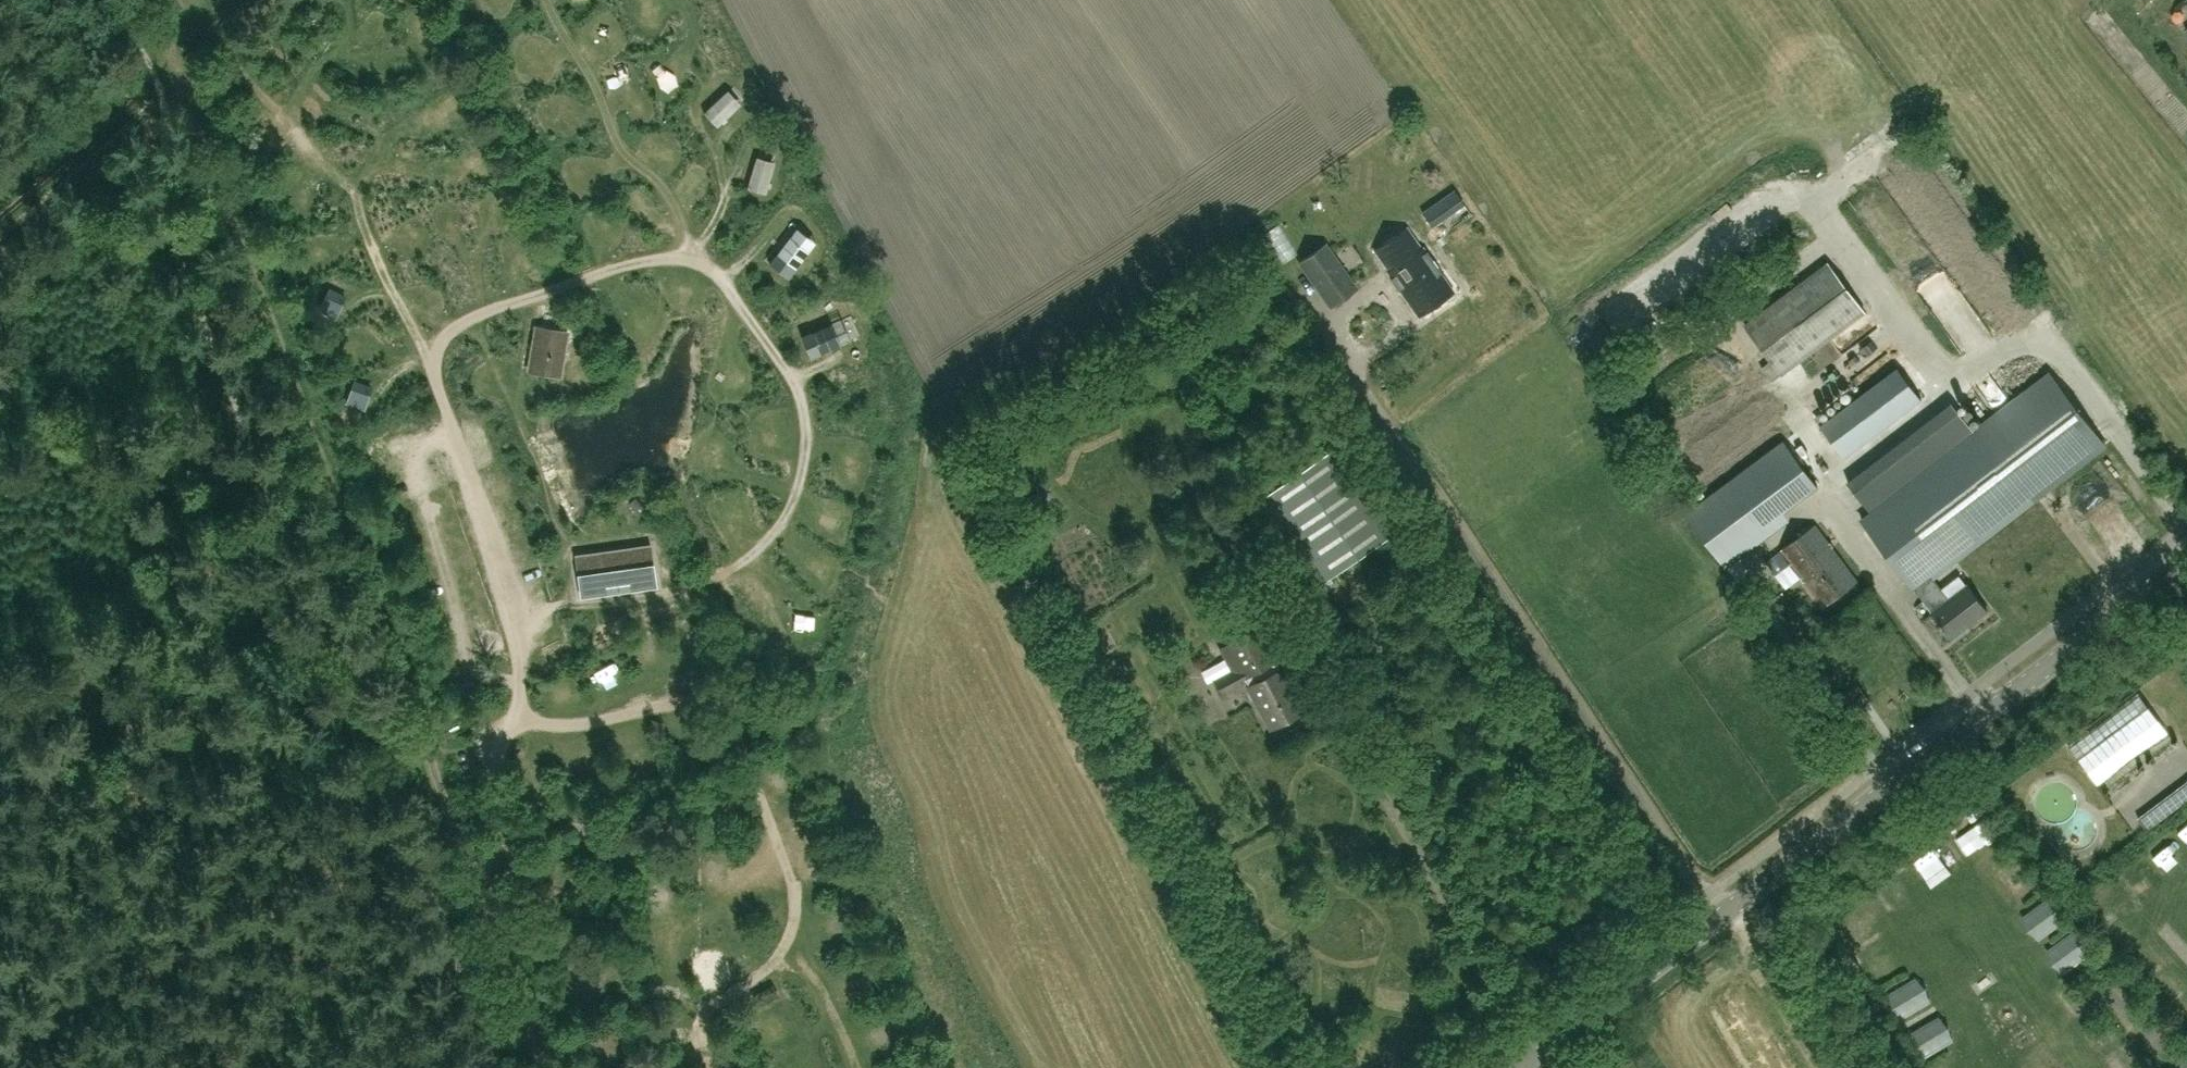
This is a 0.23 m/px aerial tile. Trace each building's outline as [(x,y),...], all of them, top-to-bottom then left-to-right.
[(704,111),(717,125),(737,107),(724,92),(704,111)] [(747,187),(766,193),(774,167),(755,161),(747,187)] [(1432,226),(1464,203),(1455,191),(1423,213),(1432,226)] [(795,224),(767,263),(788,279),(815,241),(795,224)] [(1409,226),(1376,247),(1390,269),(1389,270),(1419,315),(1455,291),(1425,246),(1423,247),(1409,226)] [(1285,229),(1275,233),(1286,263),(1296,259),(1285,229)] [(1325,244),(1300,262),(1332,306),(1356,289),(1325,244)] [(1829,263),(1746,325),(1782,374),(1866,311),(1829,263)] [(1983,291),(2007,275),(2000,264),(1976,280),(1983,291)] [(1956,332),(1978,313),(1946,274),(1923,293),(1956,332)] [(330,290),(325,301),(340,309),(346,297),(330,290)] [(2013,303),(2016,316),(2009,317),(2012,331),(2035,326),(2029,300),(2013,303)] [(844,315),(801,329),(811,356),(851,339),(844,315)] [(1821,425),(1847,459),(1923,400),(1898,365),(1821,425)] [(2052,374),(1982,427),(1865,518),(1917,585),(1915,587),(1934,612),(1953,637),(1989,610),(1969,585),(1951,599),(1932,574),(2034,496),(2036,497),(2105,444),(2052,374)] [(356,381),(351,393),(368,399),(372,387),(356,381)] [(1870,510),(1975,430),(1953,402),(1848,483),(1870,510)] [(1818,486),(1785,440),(1688,513),(1721,558),(1818,486)] [(1318,585),(1397,531),(1338,446),(1259,499),(1318,585)] [(2056,510),(2063,532),(2087,524),(2080,503),(2056,510)] [(1816,525),(1782,550),(1824,606),(1858,581),(1816,525)] [(579,560),(584,589),(600,587),(601,590),(653,582),(648,550),(579,560)] [(1266,626),(1266,625),(1221,649),(1222,650),(1228,647),(1239,668),(1215,681),(1223,695),(1247,682),(1249,686),(1248,686),(1271,729),(1303,711),(1291,690),(1293,689),(1282,668),(1281,669),(1276,659),(1282,656),(1281,654),(1275,658),(1260,629),(1266,626)] [(2139,693),(2068,745),(2098,786),(2170,734),(2139,693)] [(2093,860),(2107,831),(2081,818),(2087,805),(2058,791),(2043,820),(2068,832),(2062,845),(2093,860)] [(2158,803),(2137,819),(2146,831),(2167,815),(2158,803)] [(1963,843),(1978,862),(2003,843),(1989,824),(1963,843)] [(1939,833),(1929,840),(1931,843),(1941,837),(1939,833)] [(1902,860),(1892,866),(1894,870),(1905,863),(1902,860)] [(2065,946),(2080,965),(2097,952),(2081,933),(2065,946)] [(2062,981),(2079,965),(2064,948),(2047,964),(2062,981)] [(1849,954),(1855,964),(1859,962),(1853,951),(1849,954)] [(869,962),(852,969),(857,981),(874,974),(869,962)]
